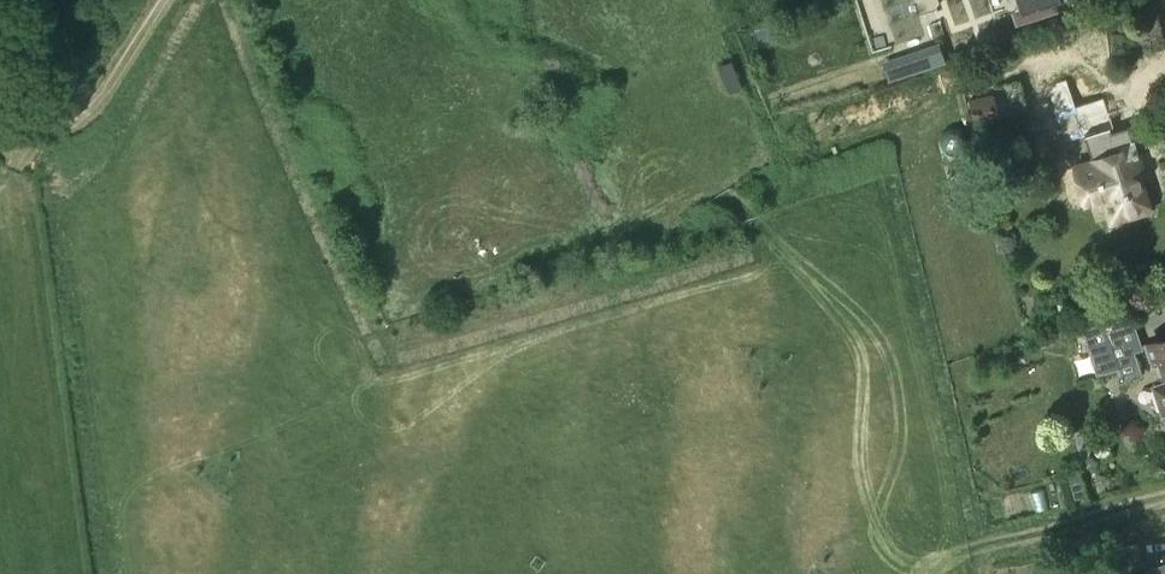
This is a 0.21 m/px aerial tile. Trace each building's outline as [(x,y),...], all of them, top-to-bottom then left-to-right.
[(1021,7),(1012,11),(1017,23),(1058,9),(1055,0),(1019,0),(1021,7)] [(946,43),(890,60),(895,76),(951,59),(946,43)] [(999,121),(998,118),(994,96),(971,100),(975,125),(999,121)] [(1130,127),(1108,135),(1114,153),(1090,161),(1111,224),(1152,210),(1140,171),(1144,170),(1130,127)] [(1106,341),(1115,367),(1137,360),(1135,353),(1143,350),(1132,315),(1084,332),(1089,347),(1106,341)] [(1148,344),(1155,365),(1156,365),(1159,373),(1158,373),(1161,383),(1154,385),(1164,418),(1164,419),(1164,338),(1148,344)] [(1079,470),(1066,474),(1074,500),(1087,497),(1079,470)] [(1146,567),(1138,543),(1073,561),(1077,573),(1082,573),(1112,566),(1114,573),(1122,573),(1146,567)] [(1144,572),(1144,573),(1164,573),(1164,565),(1144,572)]
